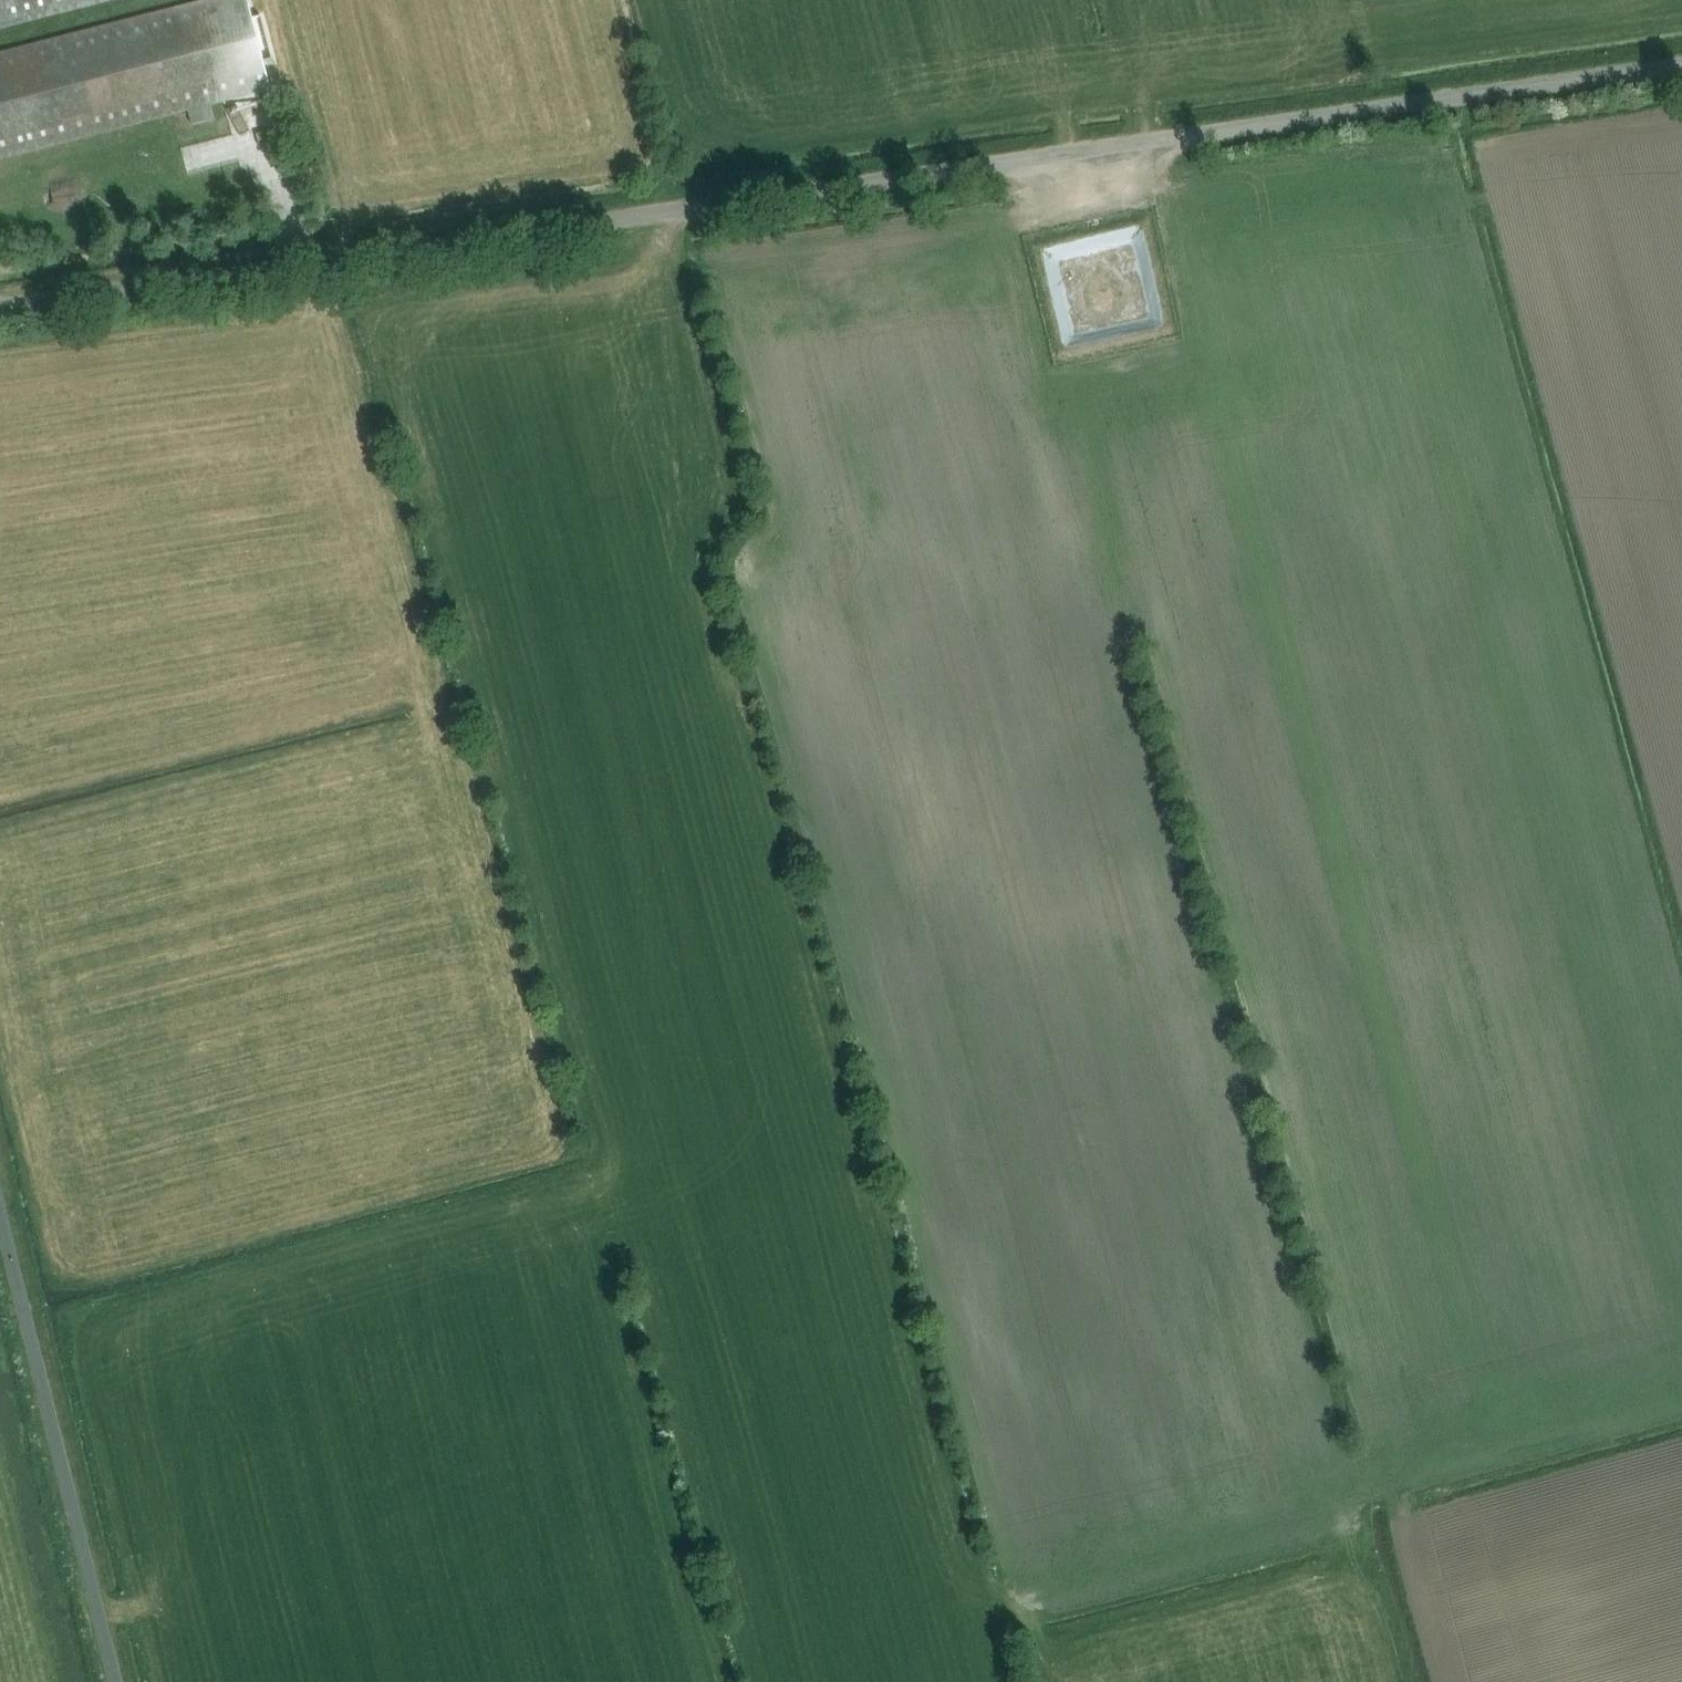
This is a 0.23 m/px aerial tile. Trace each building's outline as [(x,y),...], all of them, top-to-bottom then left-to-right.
[(278,63),(268,20),(259,22),(254,0),(229,0),(0,55),(0,159),(276,93),(270,66),(278,63)] [(115,0),(0,0),(0,27),(115,0)]
